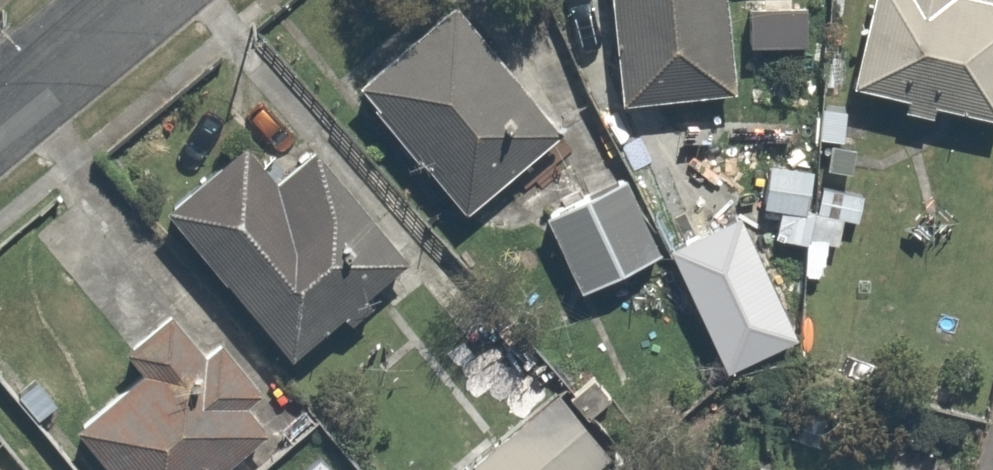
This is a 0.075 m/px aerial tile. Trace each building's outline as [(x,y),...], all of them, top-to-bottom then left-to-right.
[(363,80),(473,208),(573,122),(468,0),(456,0),(363,80)] [(629,104),(748,90),(737,0),(616,0),(629,104)] [(860,91),(992,111),(992,0),(873,0),(860,91)] [(285,170),(260,138),(176,204),(297,357),(424,258),(328,136),(285,170)] [(827,170),(773,160),(764,209),(778,212),(773,241),(813,248),(827,170)] [(634,171),(548,210),(585,292),(671,253),(634,171)] [(756,230),(679,262),(730,383),(806,352),(756,230)] [(213,346),(178,303),(125,346),(145,370),(83,421),(123,469),(239,469),(285,433),(265,409),(284,394),(232,331),(213,346)] [(478,469),(603,469),(623,452),(559,381),(470,462),(478,469)] [(295,469),(353,469),(328,441),(295,469)] [(0,452),(0,469),(15,469),(0,452)]
